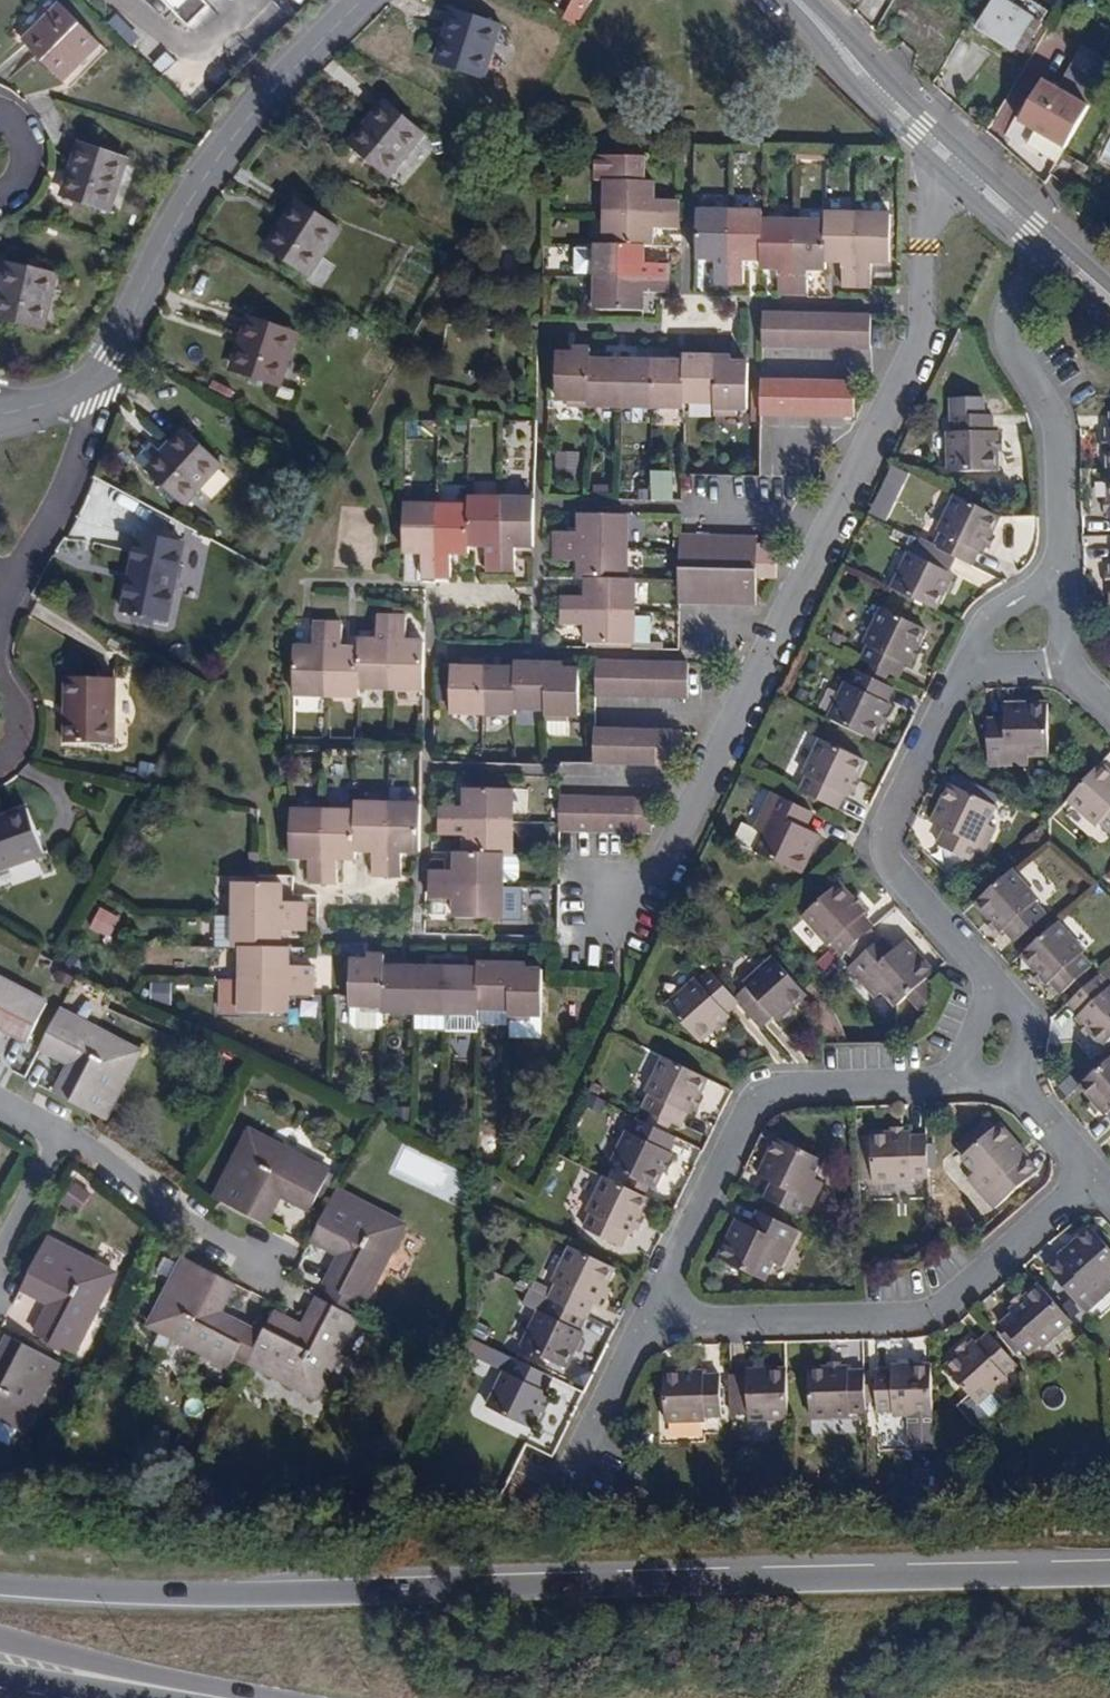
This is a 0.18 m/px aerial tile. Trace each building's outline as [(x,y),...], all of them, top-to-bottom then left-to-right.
[(188,26),(210,6),(204,0),(163,0),(188,26)] [(565,9),(581,17),(590,0),(570,0),(565,9)] [(1027,37),(1030,40),(1041,23),(1020,10),(1023,5),(1016,0),(1013,5),(1004,0),(994,0),(979,24),(981,25),(978,30),(992,39),(995,35),(1014,47),(1019,50),(1027,37)] [(22,41),(63,82),(101,44),(60,3),(22,41)] [(502,25),(452,9),(446,28),(451,30),(440,64),(485,79),(502,25)] [(992,39),(1012,51),(1014,47),(995,35),(992,39)] [(1109,68),(1109,55),(1090,43),(1082,55),(1108,71),(1109,68)] [(1059,157),(1108,71),(1082,55),(1080,54),(1062,84),(1047,75),(1034,97),(1022,116),(1038,126),(1034,133),(1030,140),(1059,157)] [(1038,126),(1022,116),(1034,97),(1028,94),(1017,113),(1014,118),(1021,125),(1034,133),(1038,126)] [(425,135),(385,101),(372,115),(376,119),(353,147),(389,177),(425,135)] [(129,159),(79,142),(73,161),(78,162),(66,197),(111,212),(129,159)] [(579,270),(596,270),(595,310),(643,310),(643,292),(667,293),(668,264),(644,263),(644,246),(652,247),(653,228),(677,229),(678,200),(653,199),(654,181),(607,180),(605,246),(597,245),(597,248),(580,248),(579,270)] [(295,200),(285,216),(290,220),(270,250),(310,276),(340,229),(295,200)] [(762,220),(762,211),(698,211),(697,258),(714,259),(714,282),(744,282),(744,260),(761,260),(761,268),(779,269),(778,292),(807,293),(808,269),(826,269),(826,261),(843,261),(842,286),(872,286),(872,262),(890,262),(892,214),(827,214),(827,222),(762,220)] [(265,247),(270,250),(290,220),(285,216),(265,247)] [(45,330),(58,275),(6,262),(1,281),(6,283),(0,309),(0,319),(45,330)] [(762,347),(870,349),(871,314),(763,312),(762,347)] [(248,316),(242,335),(247,337),(235,371),(281,386),(298,333),(248,316)] [(567,406),(589,406),(593,406),(604,406),(682,409),(682,402),(715,402),(714,415),(737,415),(737,408),(747,408),(748,363),(732,363),(732,357),(683,356),(683,362),(605,360),(605,354),(590,354),(590,349),(574,348),(574,353),(557,353),(556,398),(567,399),(567,406)] [(855,382),(761,380),(761,415),(854,417),(855,382)] [(988,423),(949,420),(948,435),(942,435),(940,473),(988,476),(990,458),(991,444),(991,439),(987,439),(988,423)] [(143,467),(166,489),(175,498),(183,506),(222,465),(183,429),(170,443),(168,441),(167,440),(156,453),(151,449),(144,451),(140,455),(139,462),(143,467)] [(577,474),(578,453),(555,452),(554,473),(577,474)] [(887,466),(871,516),(890,522),(906,472),(887,466)] [(650,471),(649,500),(672,501),(673,473),(650,471)] [(168,505),(175,498),(166,489),(159,497),(168,505)] [(933,549),(953,558),(967,565),(975,549),(979,551),(981,545),(987,532),(995,516),(953,495),(936,530),(941,532),(933,549)] [(533,546),(534,498),(469,498),(468,506),(405,504),(404,551),(422,552),(421,576),(450,577),(451,552),(469,553),(469,545),(486,545),(485,569),(514,570),(515,546),(533,546)] [(586,643),(633,645),(635,579),(626,579),(628,515),(581,514),(580,532),(556,531),(555,561),(579,561),(579,578),(587,578),(587,596),(563,596),(562,624),(586,625),(586,643)] [(981,545),(987,548),(993,534),(987,532),(981,545)] [(183,543),(139,534),(122,611),(167,621),(183,543)] [(777,546),(757,545),(757,536),(680,535),(678,603),(756,604),(757,577),(776,578),(777,546)] [(953,558),(933,549),(918,541),(911,556),(906,554),(890,588),(933,609),(941,593),(947,581),(950,574),(945,573),(953,558)] [(941,593),(946,595),(952,584),(947,581),(941,593)] [(886,673),(895,678),(902,663),(907,665),(909,660),(915,647),(924,629),(880,608),(863,643),(867,646),(860,661),(868,664),(886,673)] [(424,642),(406,641),(406,617),(377,616),(377,641),(359,640),(358,648),(342,648),(342,624),(313,624),(313,648),(294,647),(293,695),(357,696),(358,687),(423,689),(424,642)] [(909,660),(914,663),(920,650),(915,647),(909,660)] [(688,663),(596,661),(595,695),(687,697),(688,663)] [(567,715),(578,715),(579,669),(563,669),(563,664),(515,662),(515,668),(485,667),(485,662),(468,662),(468,667),(452,667),(451,713),(514,714),(514,707),(545,708),(545,722),(567,722),(567,715)] [(882,684),(886,673),(868,664),(863,674),(882,684)] [(871,740),(879,724),(885,710),(888,704),(883,702),(890,688),(882,684),(863,674),(856,671),(849,686),(845,683),(827,720),(871,740)] [(114,678),(66,677),(64,743),(113,744),(114,678)] [(1028,752),(1048,752),(1046,704),(1002,706),(1003,721),(988,721),(989,763),(1029,762),(1028,752)] [(879,724),(884,727),(890,712),(885,710),(879,724)] [(682,731),(595,729),(594,763),(673,765),(673,753),(681,753),(682,731)] [(847,797),(849,792),(855,779),(863,763),(819,741),(803,777),(808,779),(801,793),(835,810),(843,795),(847,797)] [(1094,825),(1099,820),(1109,831),(1109,773),(1098,762),(1095,766),(1065,798),(1094,825)] [(849,792),(854,794),(860,781),(855,779),(849,792)] [(976,863),(993,827),(986,823),(994,804),(949,783),(929,824),(943,831),(937,844),(976,863)] [(513,789),(466,789),(465,807),(441,806),(440,835),(465,835),(464,853),(456,852),(455,871),(431,870),(431,899),(455,899),(454,917),(502,919),(502,883),(515,883),(520,879),(520,855),(511,855),(513,789)] [(798,873),(817,834),(804,828),(810,812),(769,792),(752,829),(761,833),(752,852),(798,873)] [(559,831),(651,833),(652,798),(560,796),(559,831)] [(401,852),(419,852),(421,804),(356,803),(356,811),(291,810),(290,858),(308,858),(308,882),(324,882),(337,882),(337,858),(355,858),(355,850),(372,851),(372,875),(401,876),(401,852)] [(28,808),(0,818),(0,870),(44,854),(28,808)] [(732,842),(752,852),(761,833),(752,829),(740,824),(732,842)] [(249,874),(257,874),(258,853),(250,853),(249,874)] [(1002,922),(1006,926),(1010,922),(1021,935),(1048,911),(1037,898),(1042,894),(1018,868),(1016,867),(980,899),(982,901),(991,911),(1002,922)] [(234,882),(233,945),(241,946),(240,1012),(288,1012),(288,995),(312,995),(313,966),(289,965),(289,947),(281,947),(281,931),(305,931),(306,902),(281,901),(282,883),(234,882)] [(837,884),(802,916),(827,944),(832,941),(843,954),(872,929),(860,915),(862,913),(860,909),(850,898),(837,884)] [(854,894),(850,898),(860,909),(864,905),(854,894)] [(99,907),(88,927),(109,938),(120,918),(99,907)] [(1002,922),(991,911),(988,915),(998,926),(1002,922)] [(216,944),(228,944),(227,916),(215,917),(216,944)] [(1027,950),(1040,964),(1049,975),(1054,980),(1058,977),(1068,987),(1073,983),(1091,967),(1096,962),(1086,952),(1090,948),(1064,919),(1027,950)] [(905,999),(919,987),(933,974),(903,941),(892,950),(880,938),(849,967),(875,998),(883,991),(896,1006),(905,999)] [(362,1006),(361,1013),(383,1014),(415,1014),(415,1031),(446,1032),(446,1015),(476,1016),(477,1009),(508,1010),(508,1021),(530,1022),(530,1015),(541,1016),(542,970),(526,970),(526,963),(478,963),(478,968),(401,967),(401,961),(384,960),(384,955),(368,955),(368,960),(351,960),(350,1006),(362,1006)] [(738,1002),(743,1007),(763,1030),(775,1019),(778,1023),(784,1018),(794,1008),(807,996),(802,991),(775,961),(746,986),(750,991),(738,1002)] [(1040,964),(1035,968),(1045,978),(1049,975),(1040,964)] [(1100,975),(1091,967),(1073,983),(1082,992),(1100,975)] [(1077,996),(1088,1009),(1084,1013),(1087,1017),(1097,1027),(1109,1042),(1109,978),(1104,972),(1100,975),(1082,992),(1077,996)] [(0,1027),(29,1042),(50,1003),(0,977),(0,1027)] [(705,1048),(719,1036),(730,1026),(735,1022),(731,1018),(743,1007),(738,1002),(718,980),(706,991),(701,984),(673,1011),(705,1048)] [(170,1000),(171,982),(150,981),(149,1000),(170,1000)] [(932,1002),(919,987),(905,999),(918,1013),(932,1002)] [(350,1006),(350,1024),(355,1029),(383,1030),(383,1014),(361,1013),(362,1006),(350,1006)] [(794,1008),(784,1018),(788,1023),(799,1013),(794,1008)] [(61,1009),(41,1048),(71,1065),(55,1094),(106,1120),(142,1052),(61,1009)] [(530,1022),(508,1021),(507,1038),(541,1038),(541,1016),(530,1015),(530,1022)] [(1087,1017),(1083,1020),(1093,1032),(1097,1027),(1087,1017)] [(719,1036),(723,1040),(734,1030),(730,1026),(719,1036)] [(702,1094),(709,1078),(665,1057),(648,1092),(654,1095),(647,1108),(653,1111),(676,1122),(682,1125),(688,1111),(692,1113),(695,1108),(702,1094)] [(1083,1081),(1097,1095),(1105,1105),(1109,1110),(1109,1058),(1083,1081)] [(706,1097),(702,1094),(695,1108),(700,1109),(706,1097)] [(1097,1095),(1093,1099),(1101,1109),(1105,1105),(1097,1095)] [(653,1111),(647,1124),(669,1135),(676,1122),(653,1111)] [(989,1134),(1001,1123),(993,1114),(981,1124),(989,1134)] [(972,1149),(969,1151),(981,1166),(974,1173),(1001,1203),(1035,1174),(1025,1164),(1035,1155),(1005,1120),(989,1134),(981,1124),(964,1139),(972,1149)] [(658,1188),(665,1173),(671,1160),(674,1153),(669,1151),(675,1138),(669,1135),(647,1124),(641,1121),(634,1134),(631,1132),(613,1167),(624,1172),(653,1185),(658,1188)] [(916,1173),(931,1172),(929,1134),(914,1134),(914,1131),(907,1131),(892,1131),(876,1132),(878,1181),(916,1179),(916,1173)] [(307,1213),(327,1174),(248,1133),(212,1200),(263,1227),(278,1198),(307,1213)] [(824,1180),(815,1176),(824,1156),(780,1136),(760,1177),(773,1184),(766,1198),(807,1217),(824,1180)] [(1035,1174),(1045,1165),(1035,1155),(1025,1164),(1035,1174)] [(665,1173),(669,1175),(675,1162),(671,1160),(665,1173)] [(647,1197),(653,1185),(624,1172),(619,1183),(647,1197)] [(635,1233),(638,1228),(644,1215),(651,1199),(647,1197),(619,1183),(608,1178),(591,1213),(596,1215),(589,1228),(624,1245),(630,1231),(635,1233)] [(57,1202),(76,1215),(92,1191),(74,1179),(57,1202)] [(319,1298),(357,1317),(405,1221),(338,1187),(312,1238),(342,1253),(319,1298)] [(720,1258),(765,1279),(774,1260),(783,1265),(801,1228),(761,1209),(754,1222),(741,1216),(720,1258)] [(638,1228),(642,1230),(649,1217),(644,1215),(638,1228)] [(1059,1275),(1089,1308),(1109,1289),(1109,1241),(1095,1224),(1062,1254),(1071,1264),(1059,1275)] [(43,1236),(17,1286),(47,1301),(32,1332),(70,1352),(112,1272),(43,1236)] [(188,1250),(151,1320),(232,1362),(235,1356),(251,1323),(221,1307),(237,1277),(188,1250)] [(556,1296),(553,1302),(588,1319),(596,1304),(600,1306),(603,1300),(609,1287),(616,1272),(573,1250),(556,1285),(561,1287),(556,1296)] [(1059,1275),(1071,1264),(1062,1254),(1049,1265),(1059,1275)] [(1018,1304),(1013,1309),(1017,1313),(1005,1323),(1031,1352),(1042,1341),(1045,1344),(1072,1318),(1042,1282),(1029,1294),(1018,1304)] [(534,1293),(553,1302),(556,1296),(537,1287),(534,1293)] [(608,1303),(614,1289),(609,1287),(603,1300),(608,1303)] [(1015,1300),(1018,1304),(1029,1294),(1025,1290),(1015,1300)] [(317,1398),(357,1317),(319,1298),(303,1328),(274,1312),(265,1330),(248,1363),(317,1398)] [(588,1319),(553,1302),(547,1316),(543,1314),(526,1349),(569,1370),(577,1353),(583,1340),(585,1335),(581,1333),(588,1319)] [(248,1363),(265,1330),(251,1323),(235,1356),(248,1363)] [(993,1333),(981,1343),(978,1339),(973,1343),(963,1352),(950,1364),(982,1401),(1011,1376),(1007,1371),(1018,1361),(993,1333)] [(6,1335),(0,1347),(0,1419),(21,1430),(57,1361),(6,1335)] [(577,1353),(582,1355),(588,1342),(583,1340),(577,1353)] [(960,1348),(963,1352),(973,1343),(969,1340),(960,1348)] [(530,1427),(537,1413),(541,1416),(545,1409),(551,1396),(558,1381),(514,1359),(498,1395),(502,1397),(496,1410),(530,1427)] [(895,1360),(896,1365),(880,1366),(880,1404),(885,1404),(896,1403),(897,1409),(935,1408),(934,1359),(915,1359),(900,1360),(895,1360)] [(851,1363),(845,1363),(830,1364),(813,1364),(815,1413),(849,1412),(854,1405),(868,1405),(867,1367),(851,1367),(851,1363)] [(750,1368),(750,1373),(732,1374),(734,1412),(752,1411),(753,1416),(791,1413),(789,1366),(768,1367),(756,1368),(750,1368)] [(724,1413),(723,1376),(706,1376),(706,1371),(700,1371),(686,1371),(669,1372),(671,1421),(709,1419),(709,1413),(724,1413)] [(545,1409),(550,1412),(555,1399),(551,1396),(545,1409)] [(896,1403),(885,1404),(885,1418),(897,1417),(897,1409),(896,1403)]
